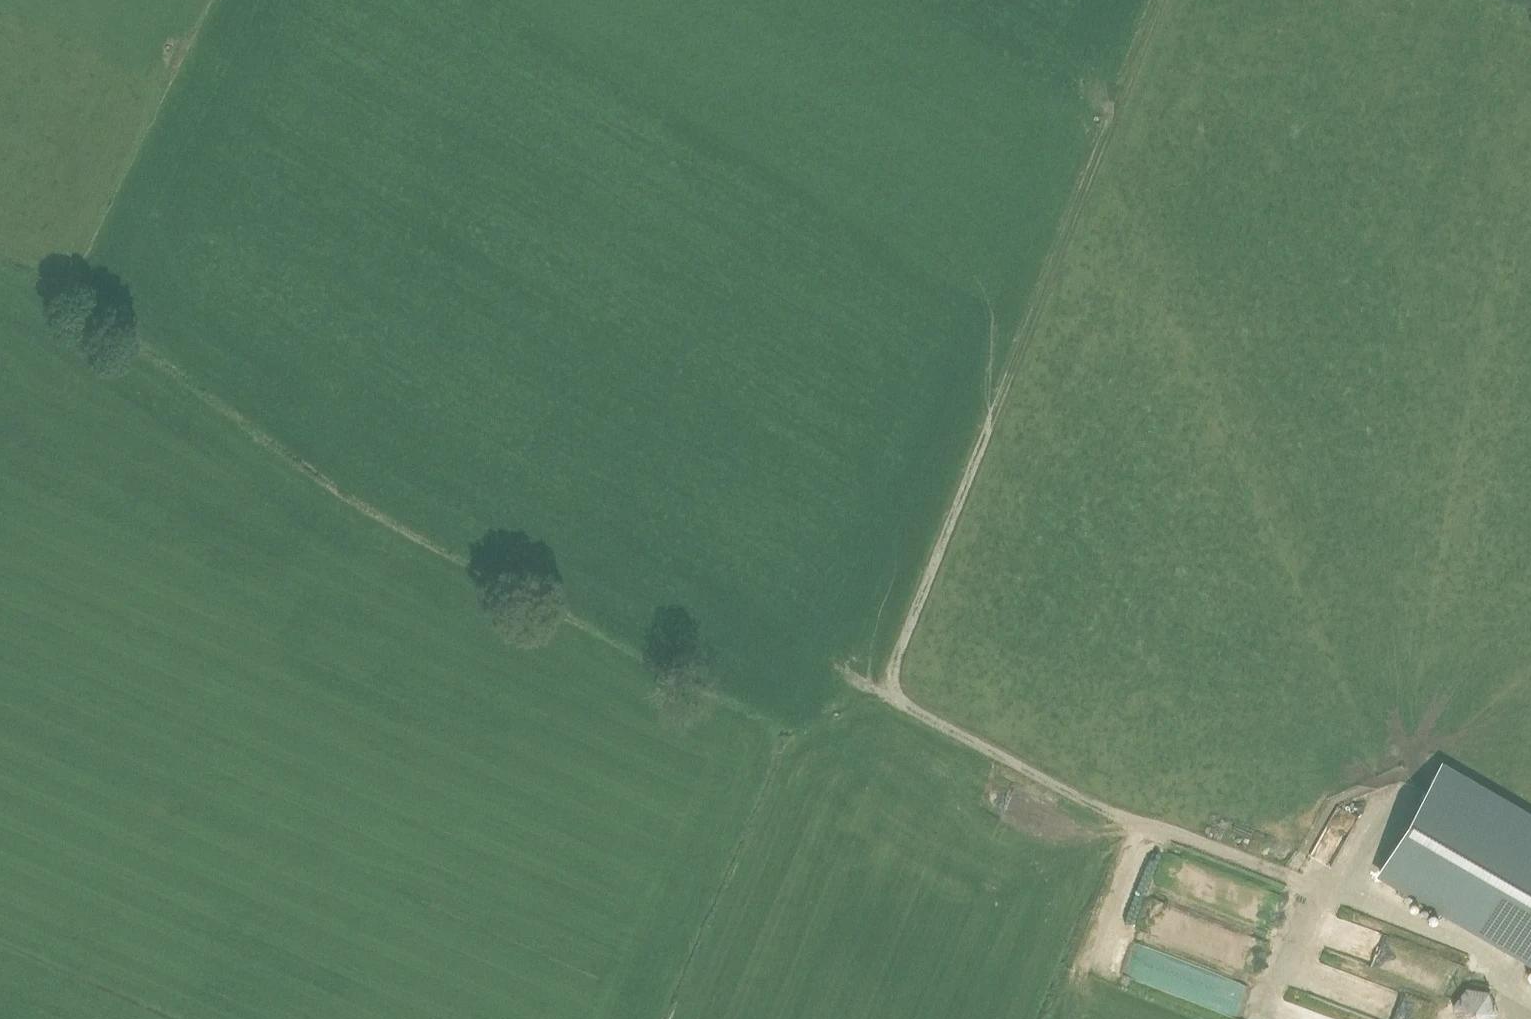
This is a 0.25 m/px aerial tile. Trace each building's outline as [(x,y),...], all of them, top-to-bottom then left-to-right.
[(1378,869),(1530,957),(1530,808),(1443,757),(1378,869)] [(1462,1005),(1466,1018),(1506,1018),(1499,995),(1462,1005)]
